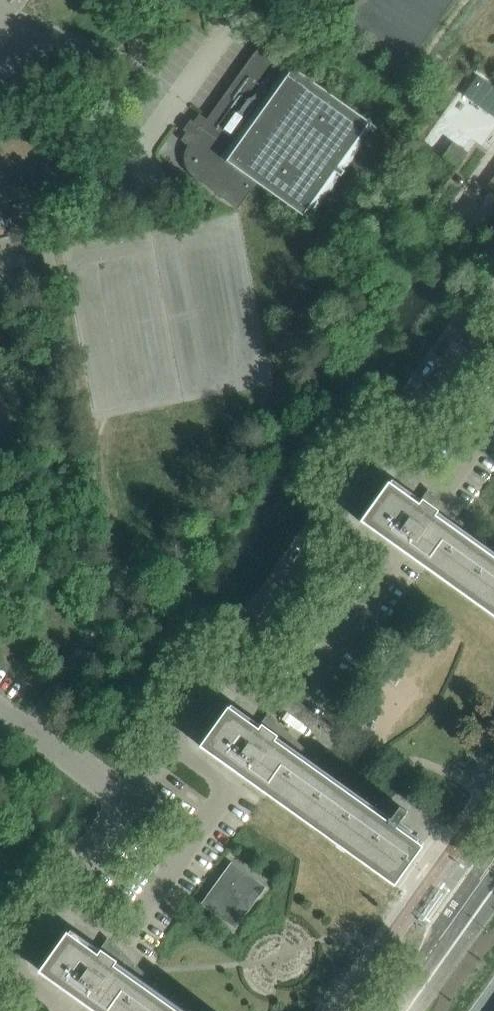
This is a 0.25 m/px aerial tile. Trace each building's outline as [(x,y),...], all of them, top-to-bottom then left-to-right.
[(340,24),(404,69),(454,0),(357,0),(340,24)] [(375,127),(296,70),(287,64),(286,65),(259,46),(207,119),(199,114),(181,140),(188,145),(186,150),(184,156),(184,162),(186,168),(189,173),(194,177),(238,209),(257,183),(309,220),(322,201),(340,214),(380,158),(362,145),(375,127)] [(474,77),(465,90),(493,111),(493,91),(474,77)] [(458,167),(469,153),(453,141),(443,156),(458,167)] [(485,188),(493,195),(493,175),(485,188)] [(40,245),(26,197),(0,205),(0,236),(10,233),(16,252),(40,245)] [(493,615),(493,560),(434,517),(443,505),(441,504),(441,505),(427,495),(428,494),(426,493),(417,505),(389,484),(362,521),(493,615)] [(257,729),(228,708),(202,745),(394,882),(420,845),(408,837),(413,830),(400,821),(407,811),(399,805),(387,822),(274,741),(283,729),(281,728),(281,729),(267,719),(267,718),(266,717),(257,729)] [(231,861),(219,878),(221,879),(204,903),(202,902),(201,903),(235,927),(265,886),(231,861)] [(68,933),(42,970),(100,1010),(178,1010),(114,965),(123,954),(121,952),(121,953),(107,943),(106,941),(97,953),(68,933)]
